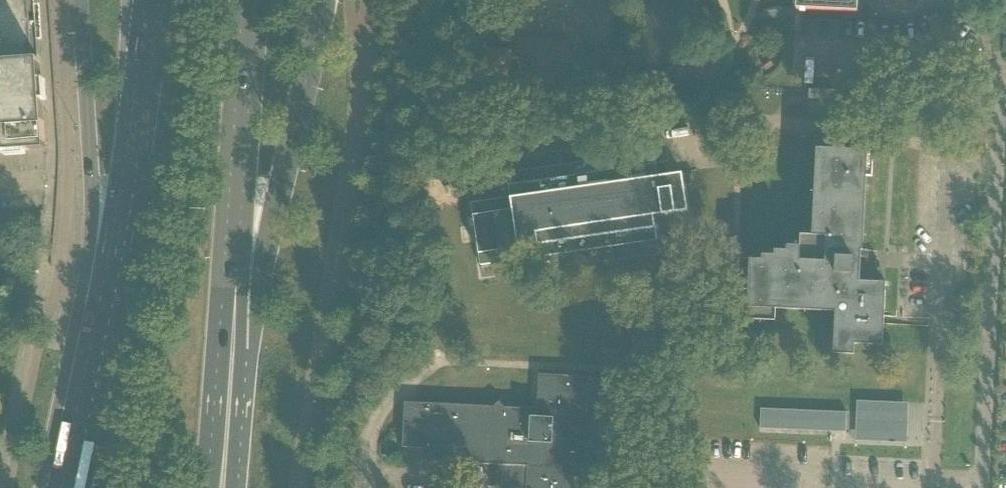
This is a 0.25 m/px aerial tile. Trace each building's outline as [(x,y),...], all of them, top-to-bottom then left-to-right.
[(35,0),(0,0),(0,97),(28,95),(28,100),(42,99),(39,57),(35,0)] [(796,9),(818,10),(858,12),(858,0),(797,0),(796,9)] [(810,88),(810,112),(852,113),(852,89),(810,88)] [(4,151),(25,150),(46,149),(42,100),(42,99),(28,100),(28,95),(18,96),(0,97),(0,152),(4,151)] [(761,259),(738,258),(737,282),(748,283),(746,320),(775,321),(776,309),(835,312),(833,343),(882,346),(885,283),(860,281),(861,250),(862,250),(866,175),(872,175),(873,150),(816,147),(811,234),(800,233),(799,245),(786,244),(786,250),(774,249),(773,255),(762,254),(761,259)] [(505,210),(466,216),(475,278),(516,272),(514,260),(532,258),(534,270),(652,253),(648,229),(682,224),(677,186),(653,189),(649,165),(502,186),(505,210)] [(510,487),(592,487),(593,469),(609,470),(610,456),(611,431),(600,419),(587,419),(589,376),(539,374),(537,408),(505,407),(500,401),(494,406),(432,403),(431,420),(404,419),(402,447),(430,448),(430,461),(511,465),(510,487)] [(910,440),(911,400),(859,399),(858,439),(910,440)] [(761,408),(760,428),(845,432),(845,427),(846,412),(761,408)]
